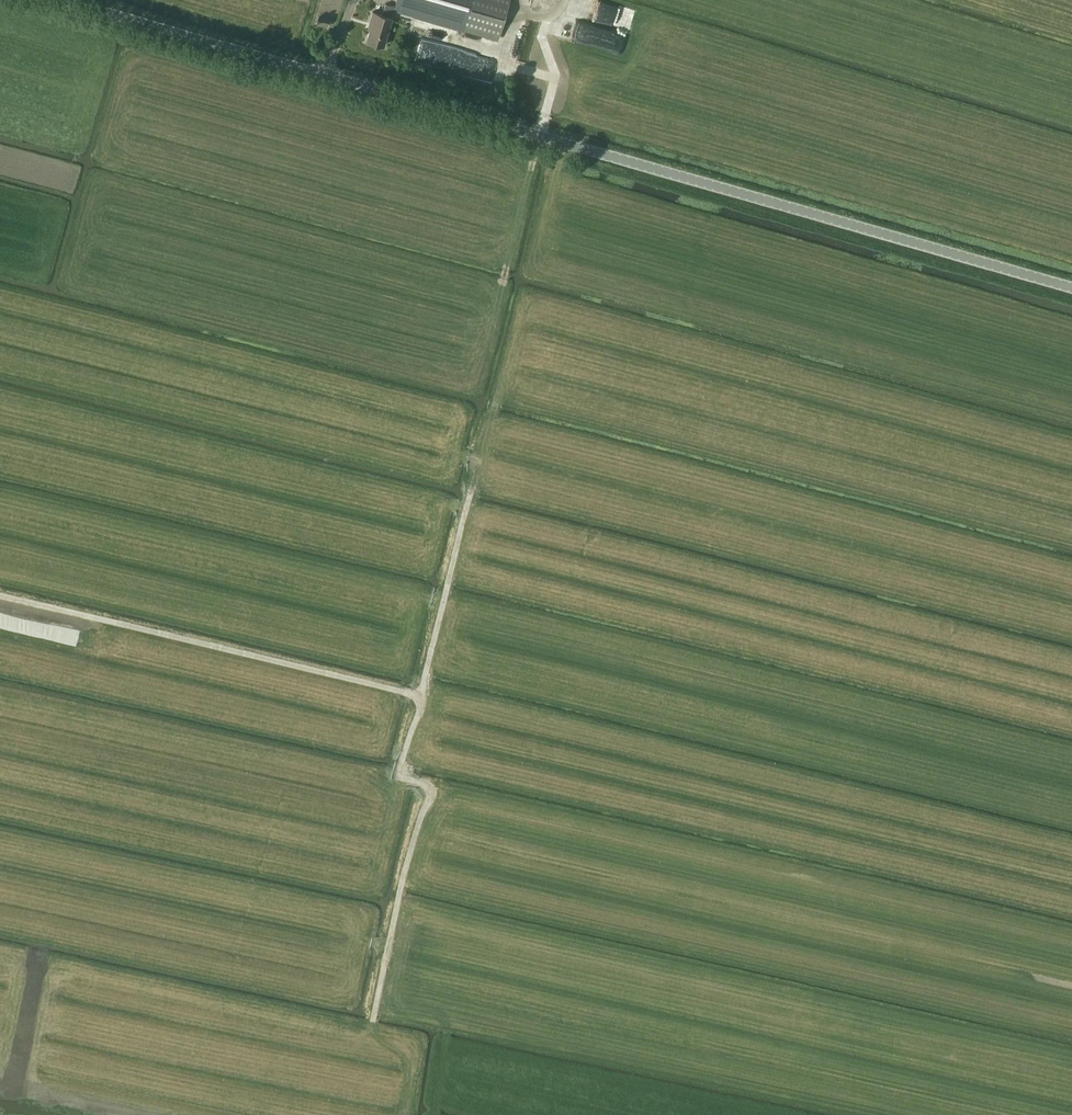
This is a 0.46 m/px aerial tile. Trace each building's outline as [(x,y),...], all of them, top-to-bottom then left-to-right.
[(394,10),(464,30),(464,29),(498,38),(509,0),(396,0),(394,6),(395,6),(394,10)] [(632,11),(585,0),(576,0),(572,16),(627,29),(632,11)] [(392,17),(394,10),(395,6),(394,6),(385,4),(382,14),(373,11),(369,23),(371,24),(366,40),(384,45),(392,17)] [(446,41),(451,28),(437,23),(432,37),(446,41)] [(600,27),(594,46),(620,54),(626,35),(600,27)]
